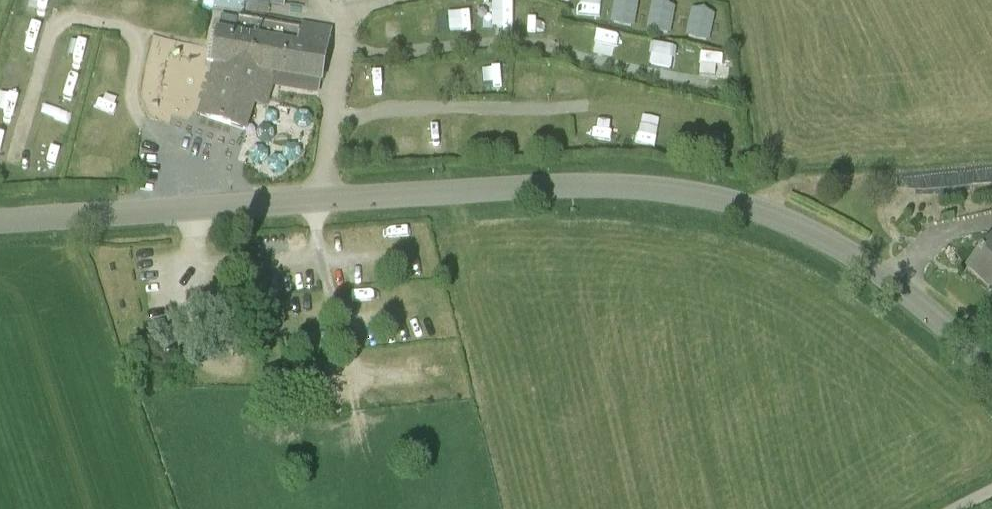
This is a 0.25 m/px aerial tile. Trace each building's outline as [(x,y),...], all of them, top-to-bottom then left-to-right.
[(149,13),(152,0),(134,0),(132,10),(149,13)] [(606,14),(606,0),(588,0),(587,13),(606,14)] [(615,23),(640,24),(641,0),(616,0),(615,23)] [(673,32),(680,5),(658,0),(656,0),(650,27),(673,32)] [(518,27),(519,5),(497,5),(497,26),(518,27)] [(695,6),(688,34),(713,40),(719,12),(695,6)] [(461,27),(480,26),(479,8),(460,9),(461,27)] [(321,82),(331,28),(302,23),(301,30),(222,17),(220,31),(217,30),(211,65),(216,66),(284,78),(285,75),(321,82)] [(408,40),(407,19),(387,20),(388,41),(408,40)] [(22,22),(18,37),(35,41),(39,26),(22,22)] [(601,31),(597,49),(620,54),(623,35),(601,31)] [(679,65),(682,44),(659,41),(656,62),(679,65)] [(702,72),(729,73),(730,53),(703,52),(702,72)] [(216,66),(206,97),(200,116),(246,131),(254,104),(265,107),(272,85),(283,87),(284,78),(216,66)] [(65,67),(59,84),(76,89),(81,71),(65,67)] [(597,118),(596,141),(616,142),(618,119),(597,118)] [(416,131),(403,135),(407,149),(420,146),(416,131)] [(982,256),(968,271),(989,289),(988,290),(989,291),(991,287),(991,245),(982,256)]
